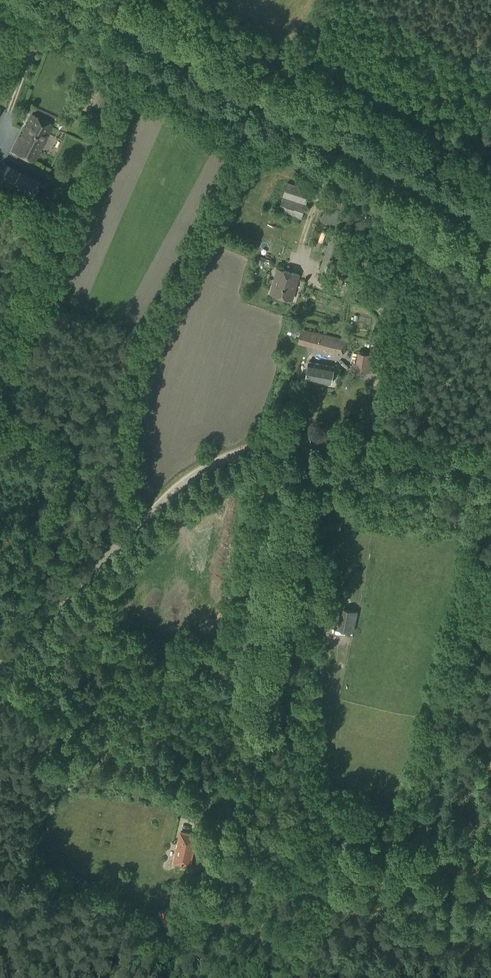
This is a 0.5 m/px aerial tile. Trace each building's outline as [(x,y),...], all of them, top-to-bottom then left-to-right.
[(102,110),(109,97),(99,92),(93,105),(102,110)] [(101,126),(105,118),(92,112),(88,120),(101,126)] [(34,162),(52,125),(31,115),(13,151),(34,162)] [(88,128),(84,139),(91,142),(96,132),(88,128)] [(40,179),(5,162),(0,172),(0,182),(31,198),(40,179)] [(311,190),(287,182),(278,211),(301,219),(311,190)] [(332,273),(344,236),(332,232),(320,269),(332,273)] [(292,299),(299,276),(277,270),(271,293),(292,299)] [(341,288),(344,278),(333,274),(330,284),(341,288)] [(348,340),(301,329),(300,332),(295,331),(293,337),(299,338),(298,343),(332,351),(344,354),(348,340)] [(372,373),(374,354),(358,352),(355,370),(372,373)] [(331,384),(334,367),(309,362),(306,379),(331,384)] [(357,612),(343,610),(339,629),(354,632),(357,612)] [(76,777),(78,771),(66,767),(64,773),(76,777)] [(130,777),(133,771),(125,768),(122,773),(130,777)] [(189,865),(196,836),(181,833),(174,862),(189,865)] [(164,925),(173,921),(168,908),(158,912),(164,925)]
